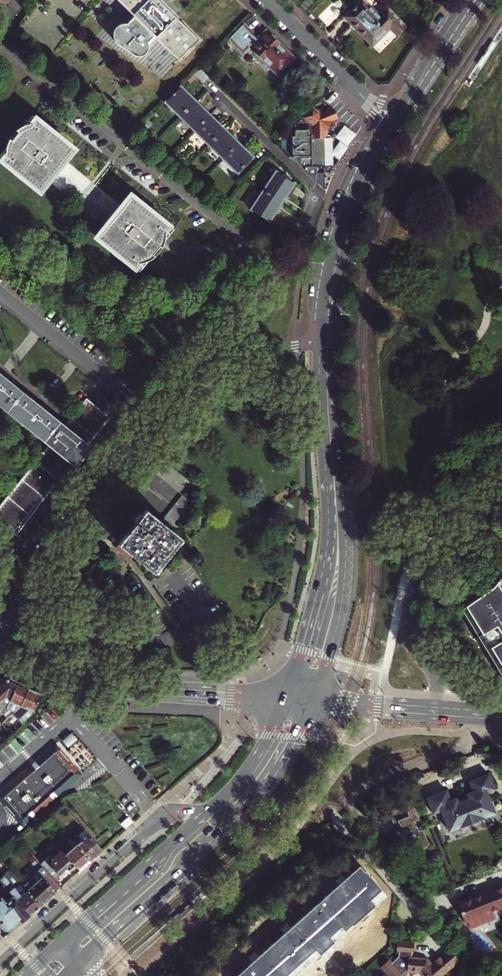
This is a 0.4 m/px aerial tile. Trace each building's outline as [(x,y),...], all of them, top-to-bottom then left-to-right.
[(178,58),(198,38),(174,14),(179,9),(178,8),(180,6),(173,0),(119,0),(178,58)] [(319,0),(307,0),(300,7),(305,13),(319,0)] [(406,26),(387,8),(379,15),(364,0),(361,0),(344,16),(373,45),(391,27),(398,35),(406,26)] [(257,38),(243,24),(227,40),(242,54),(249,47),(277,75),(295,57),(267,29),(257,38)] [(212,78),(201,67),(194,74),(205,85),(212,78)] [(181,116),(196,100),(182,86),(167,101),(181,116)] [(181,116),(195,130),(211,114),(196,100),(181,116)] [(313,107),(304,116),(316,126),(316,130),(296,130),(296,137),(293,136),(293,156),(302,165),(304,165),(304,166),(308,166),(308,172),(317,181),(318,166),(325,166),(325,136),(328,136),(328,129),(329,128),(331,124),(330,121),(337,118),(337,116),(337,114),(336,111),(334,110),(334,109),(323,113),(313,107)] [(62,157),(72,145),(61,137),(58,130),(53,125),(47,121),(40,119),(29,111),(21,121),(13,125),(7,130),(3,137),(1,145),(0,147),(0,158),(5,162),(8,169),(13,175),(19,178),(26,179),(37,188),(46,178),(43,175),(59,155),(62,157)] [(225,129),(211,114),(195,130),(210,144),(225,129)] [(239,143),(225,129),(210,144),(224,158),(239,143)] [(254,157),(239,143),(224,158),(238,172),(254,157)] [(277,171),(264,190),(283,202),(295,183),(277,171)] [(283,202),(264,190),(252,208),(270,221),(283,202)] [(116,257),(123,258),(135,268),(143,257),(150,254),(155,250),(159,243),(160,237),(170,225),(159,216),(155,210),(151,204),(144,201),(138,199),(127,191),(117,202),(121,205),(104,225),(101,222),(92,233),(103,242),(106,248),(110,254),(116,257)] [(45,442),(62,421),(0,371),(0,406),(45,442)] [(16,535),(111,417),(110,417),(100,409),(94,404),(86,398),(65,423),(62,421),(45,442),(49,445),(0,506),(0,522),(16,535)] [(94,404),(100,409),(103,404),(96,399),(94,401),(96,403),(94,404)] [(111,417),(16,535),(17,536),(20,538),(75,478),(121,425),(111,417)] [(194,484),(160,456),(150,468),(184,495),(194,484)] [(195,505),(184,495),(165,518),(176,528),(195,505)] [(182,537),(147,508),(119,543),(154,571),(182,537)] [(501,667),(501,593),(496,583),(490,589),(465,606),(501,667)] [(4,708),(7,712),(9,714),(14,701),(20,684),(12,679),(6,680),(0,685),(0,704),(4,708)] [(31,688),(20,684),(14,701),(9,714),(16,722),(31,688)] [(31,688),(16,722),(21,728),(34,716),(44,695),(31,688)] [(0,740),(0,741),(3,745),(12,736),(8,730),(0,737),(2,739),(0,740)] [(78,775),(55,749),(7,791),(9,792),(1,799),(20,821),(27,814),(29,816),(78,775)] [(449,830),(494,812),(486,792),(494,788),(488,772),(468,780),(472,791),(467,793),(469,797),(457,802),(455,797),(450,800),(446,790),(427,797),(433,813),(441,810),(449,830)] [(412,802),(388,814),(393,824),(397,822),(400,826),(395,829),(418,849),(428,843),(422,827),(417,829),(416,825),(420,822),(412,802)] [(75,839),(79,843),(93,860),(105,849),(86,829),(75,839)] [(70,846),(65,851),(77,864),(82,870),(93,860),(79,843),(72,850),(70,846)] [(49,871),(55,878),(68,868),(70,870),(77,864),(65,851),(64,849),(49,862),(51,864),(46,868),(49,871)] [(316,950),(319,953),(334,940),(331,936),(341,927),(344,931),(375,903),(372,899),(382,890),(360,865),(235,975),(286,975),(316,950)] [(25,876),(21,880),(43,904),(63,887),(55,878),(49,871),(37,882),(34,878),(30,882),(25,876)] [(1,879),(10,889),(32,913),(43,904),(21,880),(15,874),(9,879),(6,875),(1,879)] [(501,904),(501,884),(481,893),(482,896),(475,899),(474,896),(460,901),(462,904),(458,906),(463,916),(466,915),(467,918),(470,926),(495,916),(492,908),(501,904)] [(10,889),(0,898),(0,923),(5,929),(10,929),(20,919),(23,922),(32,913),(10,889)] [(443,975),(461,961),(452,950),(442,958),(441,957),(436,961),(437,962),(433,966),(428,961),(414,960),(415,942),(398,941),(397,956),(400,956),(400,959),(395,963),(392,960),(382,969),(388,975),(406,975),(404,973),(406,972),(421,973),(424,975),(443,975)]
